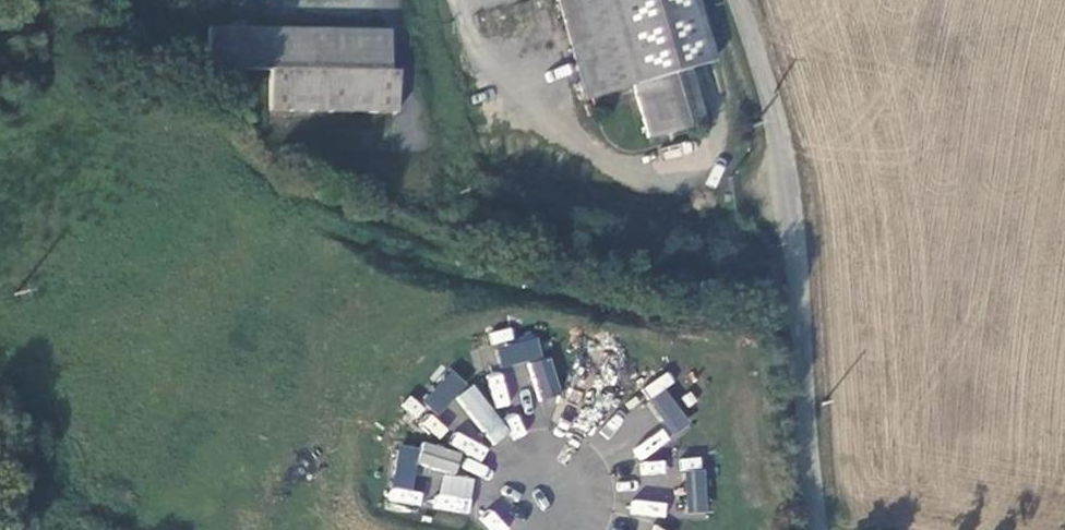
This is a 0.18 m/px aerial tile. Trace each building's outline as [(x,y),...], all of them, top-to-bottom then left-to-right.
[(695,0),(560,0),(587,101),(632,88),(648,141),(703,124),(689,70),(713,63),(695,0)] [(388,30),(208,28),(208,68),(273,68),(272,110),(396,112),(396,70),(388,71),(388,30)] [(538,341),(497,352),(503,372),(544,360),(538,341)] [(495,407),(510,403),(502,372),(487,376),(495,407)] [(641,387),(648,398),(672,384),(665,373),(641,387)] [(452,375),(423,406),(438,420),(467,389),(452,375)] [(690,427),(665,394),(649,406),(675,440),(690,427)] [(398,450),(393,492),(413,495),(419,453),(398,450)] [(706,517),(705,474),(684,475),(686,518),(706,517)] [(479,519),(489,529),(507,529),(509,528),(492,508),(479,519)]
